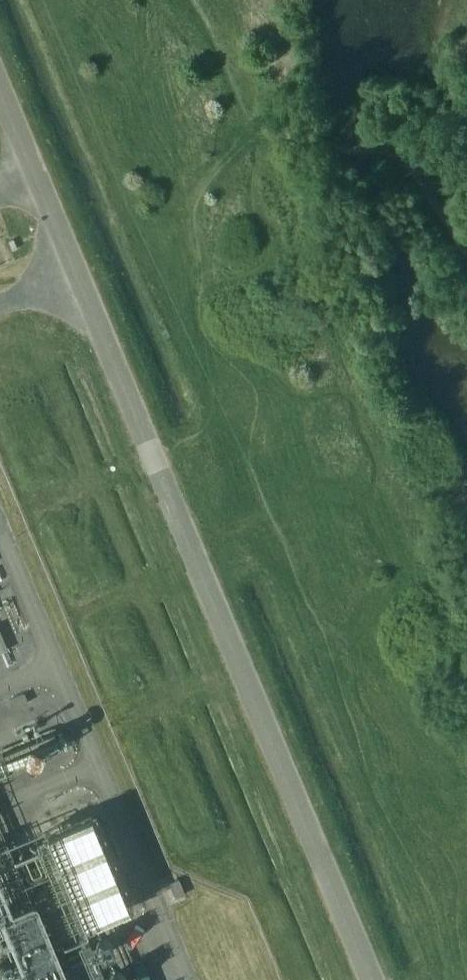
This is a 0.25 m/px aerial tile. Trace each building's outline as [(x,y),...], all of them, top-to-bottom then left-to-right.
[(24,692),(9,698),(12,708),(28,702),(24,692)] [(60,750),(64,736),(52,733),(48,747),(60,750)] [(84,917),(128,898),(89,806),(45,825),(84,917)]
